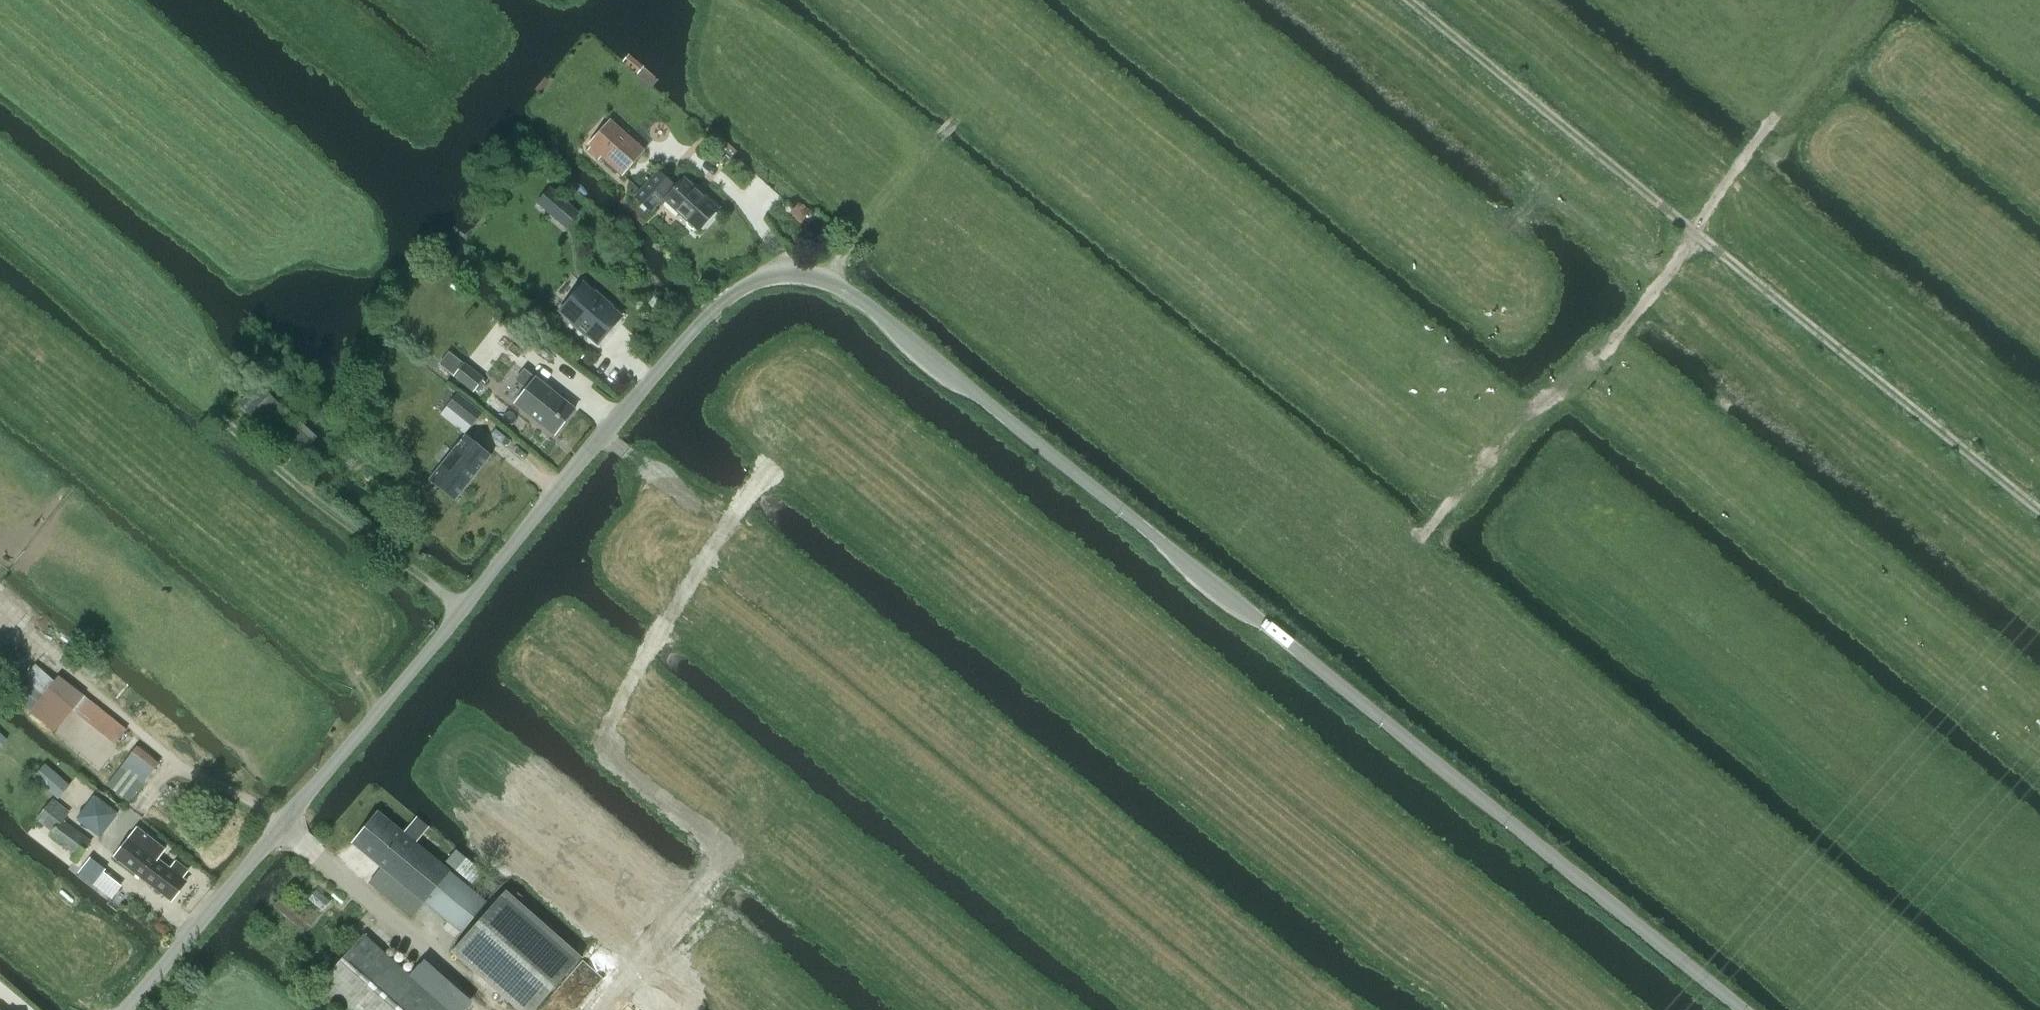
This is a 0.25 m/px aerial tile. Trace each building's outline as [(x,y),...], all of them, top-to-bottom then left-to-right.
[(644,150),(609,118),(586,145),(588,147),(586,150),(597,161),(600,158),(620,176),(644,150)] [(658,174),(635,199),(649,212),(661,199),(686,222),(687,226),(691,230),(695,229),(697,231),(716,210),(684,181),(675,190),(658,174)] [(547,213),(566,229),(579,213),(561,197),(547,213)] [(583,284),(558,312),(597,345),(621,317),(583,284)] [(654,297),(647,305),(656,312),(663,304),(654,297)] [(525,388),(513,403),(554,435),(575,409),(535,377),(534,378),(524,369),(515,380),(525,388)] [(254,381),(232,404),(246,417),(294,461),(312,442),(279,412),(283,408),(283,407),(268,393),(254,381)] [(464,434),(427,480),(454,502),(491,456),(464,434)] [(13,697),(30,711),(29,711),(55,732),(72,710),(115,744),(127,729),(59,674),(54,681),(35,664),(24,677),(27,681),(13,697)] [(159,764),(137,746),(127,759),(149,777),(159,764)] [(34,778),(59,799),(69,786),(44,765),(34,778)] [(109,782),(130,799),(143,783),(121,766),(109,782)] [(50,834),(75,853),(72,857),(77,860),(90,842),(62,820),(68,813),(52,800),(37,819),(52,831),(50,834)] [(378,812),(353,843),(424,902),(461,933),(486,901),(453,874),(443,866),(416,843),(427,829),(415,819),(403,833),(378,812)] [(114,856),(171,900),(186,881),(182,878),(187,871),(175,861),(169,869),(157,859),(165,849),(136,827),(114,856)] [(90,856),(78,872),(94,885),(104,872),(106,869),(90,856)] [(452,951),(519,1009),(535,1009),(581,958),(505,891),(452,951)] [(321,983),(351,1009),(448,1009),(363,935),(321,983)]
